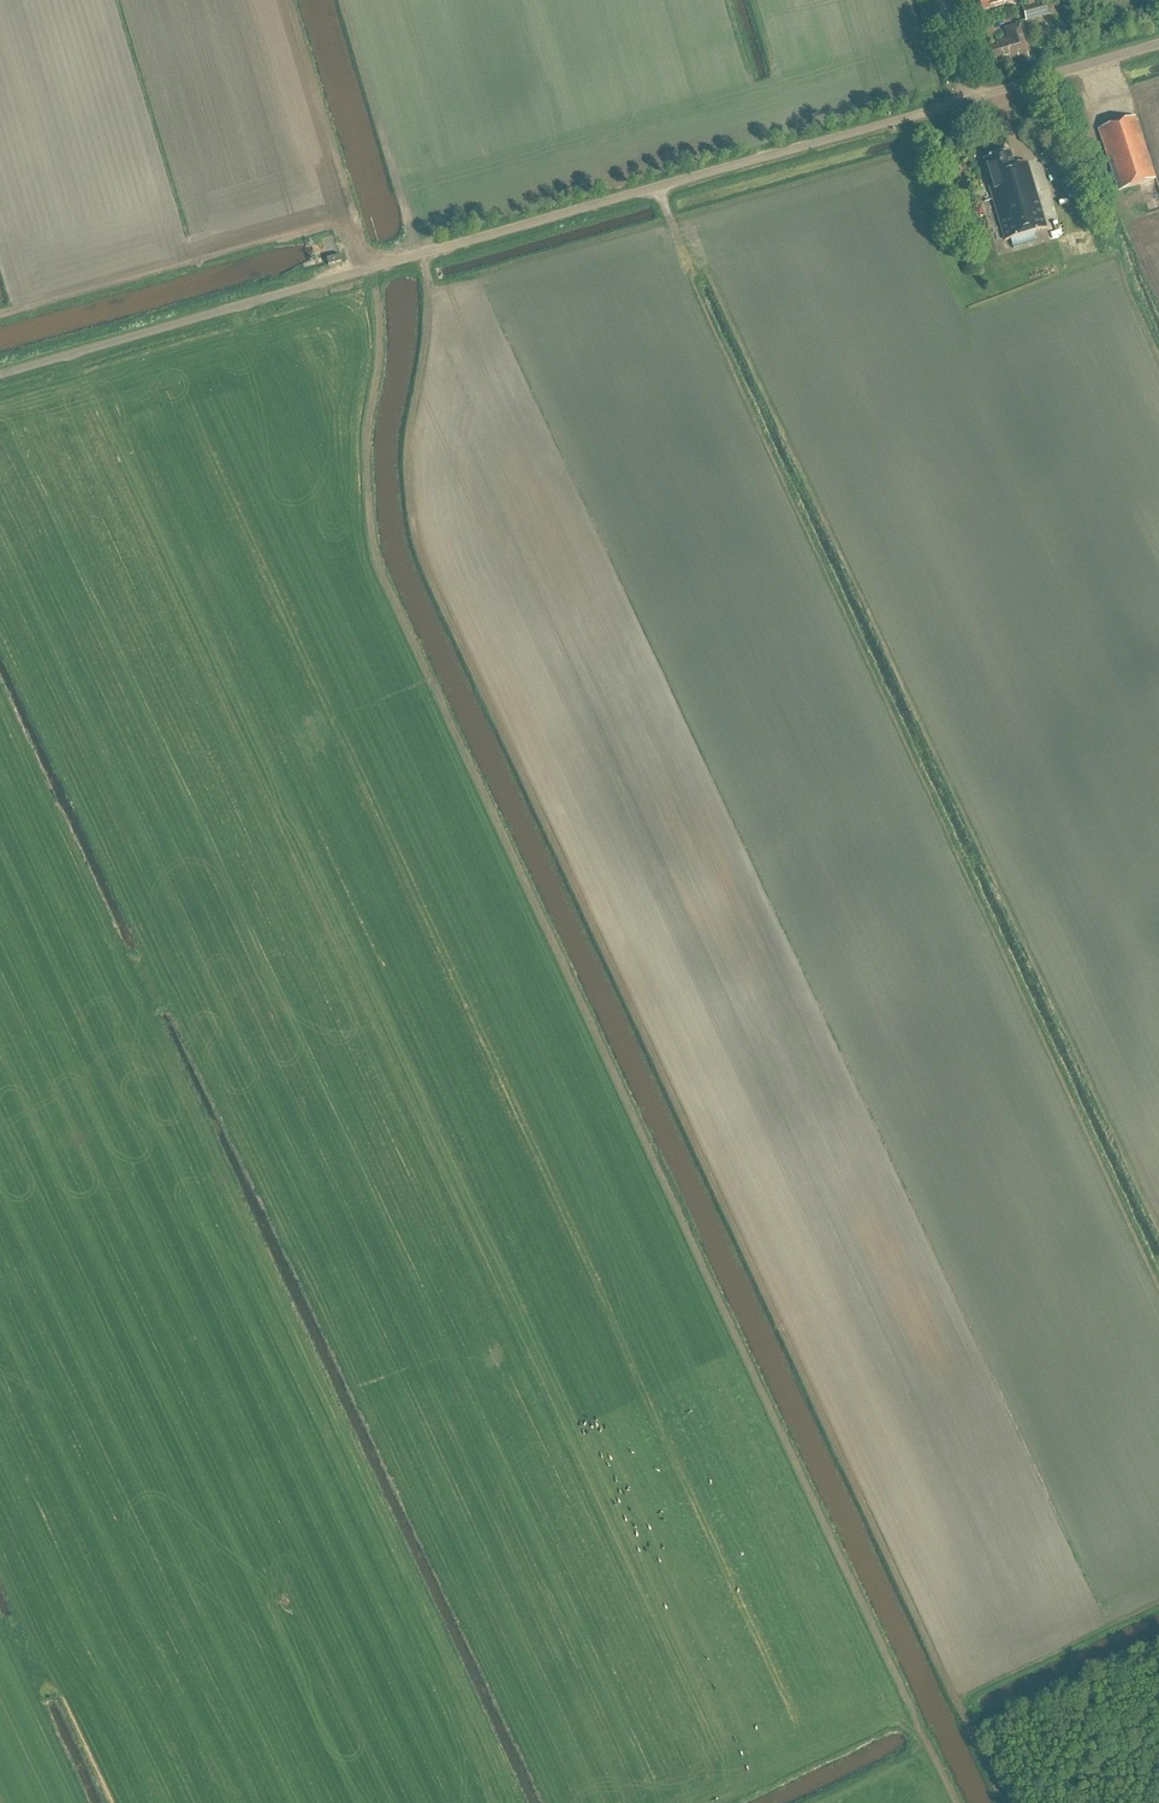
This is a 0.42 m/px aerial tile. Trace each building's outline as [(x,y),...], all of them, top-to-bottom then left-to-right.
[(978,0),(981,11),(993,7),(994,9),(1004,6),(1003,3),(1012,0),(978,0)] [(1023,9),(1026,22),(1051,15),(1048,2),(1023,9)] [(1024,37),(1021,25),(1005,30),(1008,41),(996,44),(998,48),(988,51),(991,62),(995,61),(996,65),(1017,59),(1018,60),(1028,58),(1022,38),(1024,37)] [(1098,130),(1117,192),(1155,180),(1136,118),(1098,130)] [(1061,150),(1049,155),(1059,179),(1071,174),(1061,150)] [(1009,153),(984,160),(988,175),(985,175),(1005,242),(1046,230),(1026,163),(1014,167),(1009,153)] [(341,263),(340,256),(327,260),(329,266),(341,263)]
